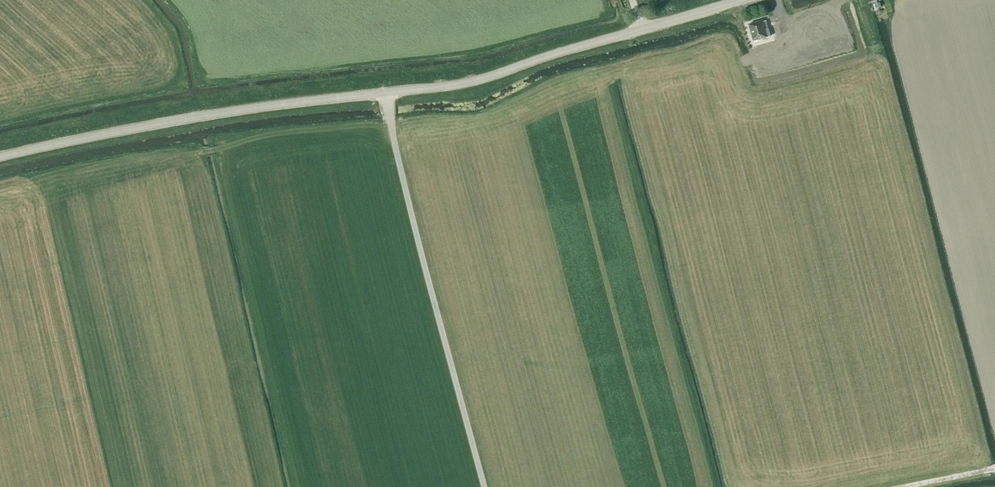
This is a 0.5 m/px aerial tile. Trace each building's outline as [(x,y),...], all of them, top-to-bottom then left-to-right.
[(766,21),(763,22),(762,20),(749,24),(754,41),(767,37),(771,36),(768,29),(766,21)]
